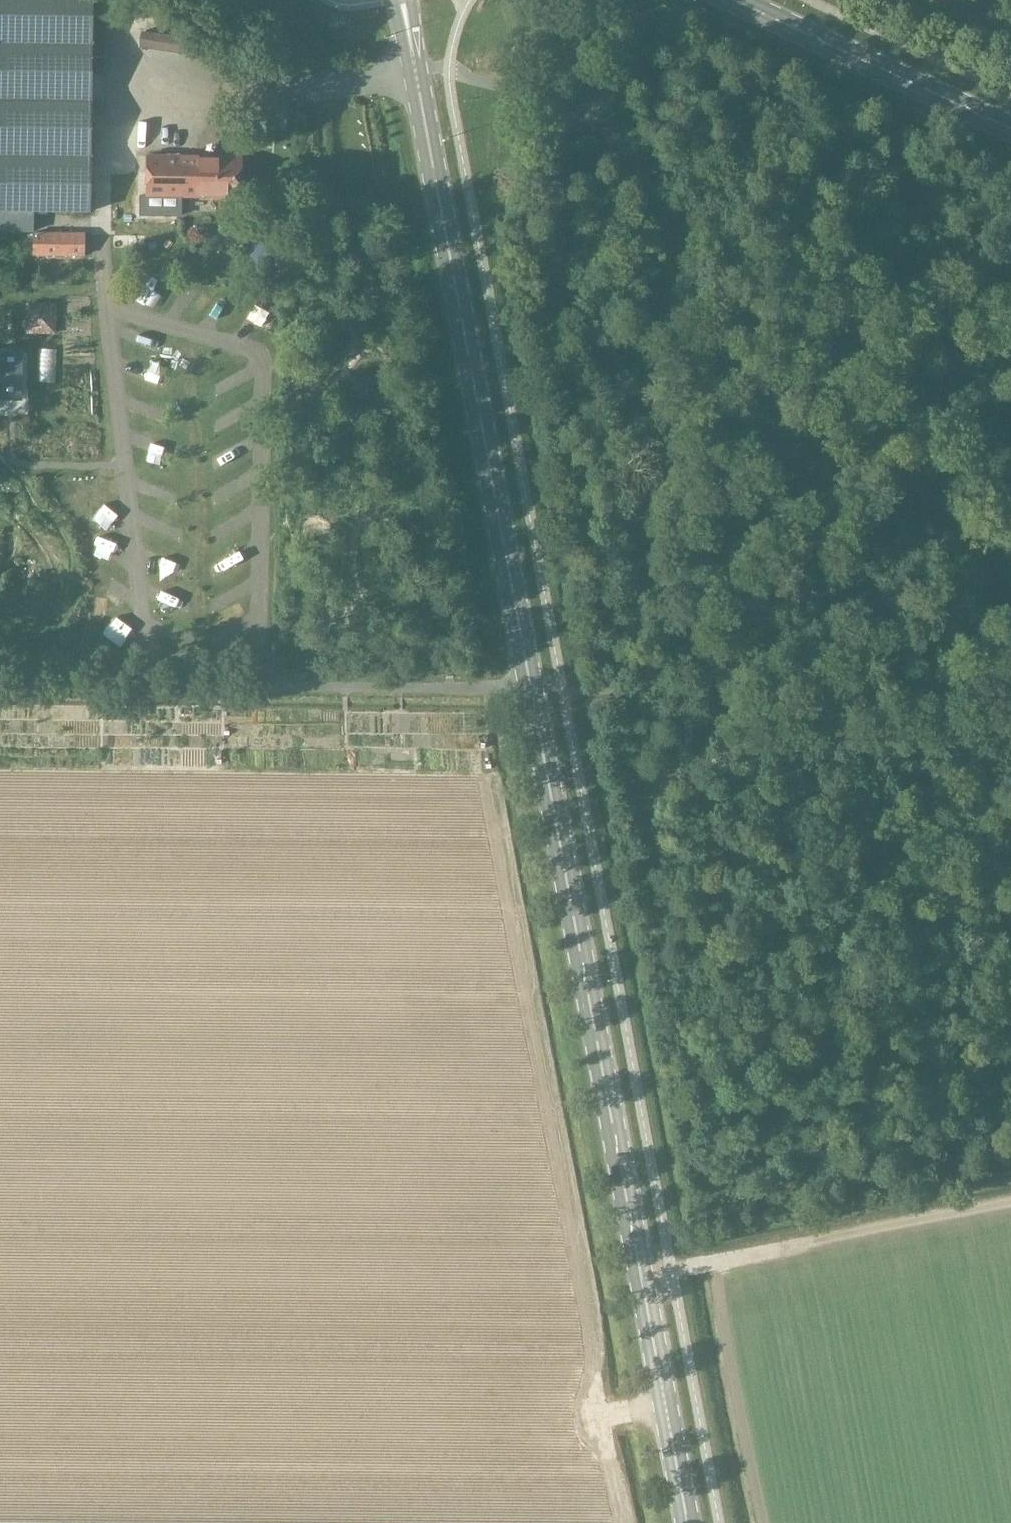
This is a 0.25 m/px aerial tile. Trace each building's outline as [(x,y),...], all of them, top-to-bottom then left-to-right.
[(91,210),(92,100),(92,44),(92,0),(0,0),(0,210),(91,210)] [(104,24),(104,68),(123,67),(122,23),(104,24)] [(240,196),(241,156),(146,155),(146,195),(240,196)] [(83,256),(83,232),(32,231),(32,255),(83,256)] [(21,353),(18,353),(1,352),(0,395),(17,395),(20,395),(21,353)]
